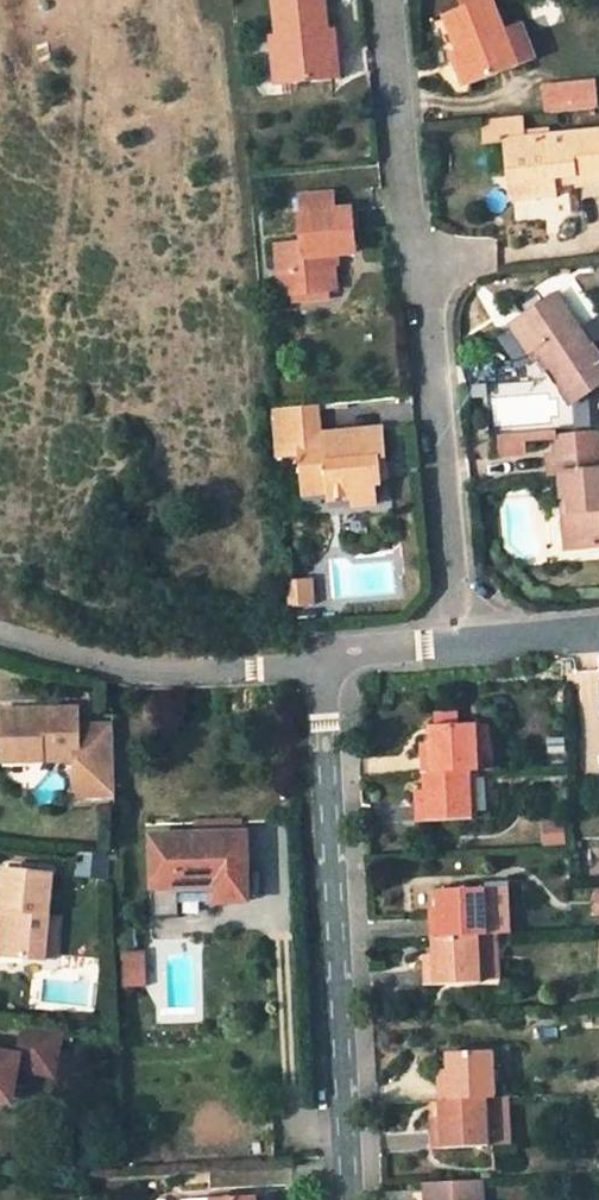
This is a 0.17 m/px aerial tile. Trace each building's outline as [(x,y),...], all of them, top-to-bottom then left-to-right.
[(320,31),(325,31),(322,0),(272,0),(275,28),(275,34),(281,82),(281,83),(326,79),(320,31)] [(466,80),(468,85),(517,67),(533,61),(518,24),(502,30),(490,0),(480,0),(442,15),(449,33),(455,50),(466,80)] [(320,31),(326,79),(338,77),(332,30),(325,31),(320,31)] [(267,34),(272,84),(281,83),(281,82),(275,34),(267,34)] [(466,80),(455,50),(450,52),(460,83),(466,80)] [(594,83),(545,87),(548,113),(596,110),(594,83)] [(484,119),(486,143),(505,142),(508,183),(532,181),(532,188),(555,186),(554,179),(572,178),(573,185),(598,183),(598,135),(520,141),(518,116),(484,119)] [(572,178),(554,179),(555,186),(573,185),(572,178)] [(532,181),(508,183),(509,204),(556,202),(555,186),(532,188),(532,181)] [(353,255),(350,211),(332,212),(331,196),(300,198),(303,245),(277,248),(280,280),(280,281),(286,280),(287,296),(291,296),(325,293),(333,292),(330,257),(353,255)] [(292,303),(326,301),(325,293),(291,296),(292,303)] [(543,356),(539,359),(569,405),(574,401),(598,385),(598,359),(556,297),(521,319),(543,356)] [(594,342),(598,338),(598,314),(582,326),(594,342)] [(541,352),(521,319),(498,334),(520,366),(541,352)] [(577,430),(598,428),(598,385),(574,401),(577,430)] [(296,459),(299,497),(323,494),(324,501),(348,499),(348,510),(373,508),(371,488),(378,487),(375,461),(382,459),(379,431),(347,434),(344,404),(270,412),(275,460),(296,459)] [(502,458),(517,457),(524,453),(522,437),(499,439),(502,458)] [(576,553),(598,550),(598,453),(549,458),(551,481),(562,480),(564,502),(571,501),(576,553)] [(385,480),(382,459),(375,461),(378,487),(385,480)] [(561,503),(565,554),(576,553),(571,501),(564,502),(561,502),(561,503)] [(286,582),(288,609),(312,607),(309,580),(286,582)] [(168,652),(169,663),(177,663),(190,662),(188,651),(168,652)] [(0,711),(0,752),(0,762),(75,760),(76,796),(115,796),(113,726),(77,726),(76,709),(0,711)] [(435,715),(436,727),(456,726),(455,714),(435,715)] [(477,728),(477,725),(456,726),(436,727),(429,728),(430,743),(431,747),(420,748),(422,775),(471,772),(480,771),(479,753),(477,728)] [(488,727),(477,728),(479,753),(489,752),(488,727)] [(414,797),(416,822),(474,819),(471,772),(422,775),(424,791),(424,796),(414,797)] [(245,836),(153,837),(154,882),(176,881),(176,887),(215,887),(215,902),(248,902),(245,836)] [(3,869),(0,894),(0,910),(1,910),(0,918),(0,955),(41,960),(41,958),(46,917),(50,873),(3,869)] [(487,888),(489,936),(498,935),(511,935),(509,887),(487,888)] [(489,936),(487,888),(437,891),(439,907),(439,912),(430,913),(431,939),(480,936),(489,936)] [(58,918),(46,917),(41,958),(53,959),(58,918)] [(480,936),(483,983),(501,982),(498,935),(489,936),(480,936)] [(422,960),(424,986),(483,983),(480,936),(431,939),(432,954),(432,959),(422,960)] [(21,1025),(15,1054),(0,1051),(0,1077),(12,1079),(14,1069),(50,1076),(59,1032),(21,1025)] [(496,1098),(493,1051),(446,1053),(447,1069),(448,1075),(438,1076),(439,1101),(496,1098)] [(0,1077),(0,1102),(8,1103),(12,1079),(0,1077)] [(431,1123),(433,1149),(491,1147),(488,1099),(439,1101),(440,1116),(440,1123),(431,1123)] [(484,1180),(422,1184),(423,1199),(485,1199),(484,1180)]
